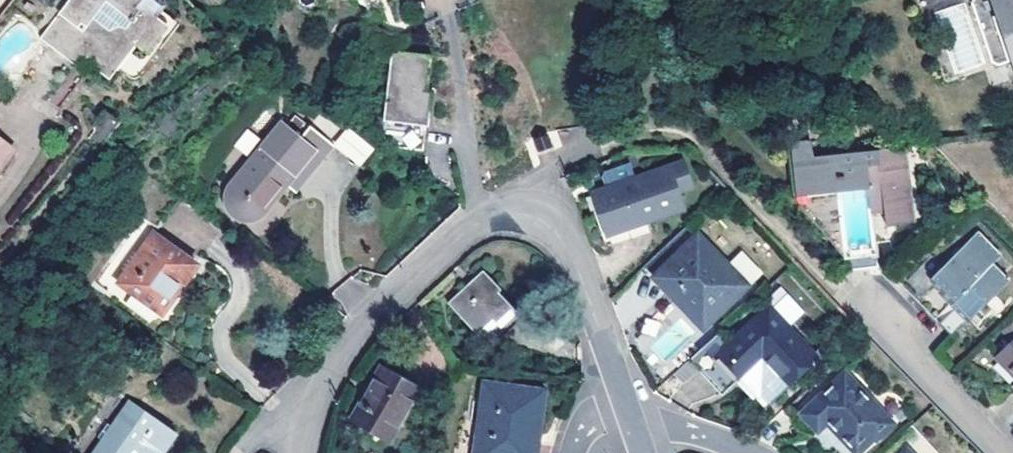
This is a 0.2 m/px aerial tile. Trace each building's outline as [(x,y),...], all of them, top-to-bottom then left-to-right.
[(36,41),(71,70),(77,63),(81,58),(89,64),(85,69),(104,83),(113,72),(125,58),(130,51),(143,61),(166,33),(136,9),(140,4),(142,1),(140,0),(69,0),(36,41)] [(1012,81),(1012,0),(991,0),(1012,81)] [(174,32),(140,4),(136,9),(166,33),(170,37),(174,32)] [(944,73),(977,70),(970,4),(937,8),(944,73)] [(170,37),(166,33),(143,61),(138,68),(125,58),(113,72),(130,85),(170,37)] [(427,55),(386,53),(382,137),(398,149),(423,151),(424,126),(430,126),(431,102),(432,89),(426,89),(427,55)] [(77,63),(85,69),(89,64),(81,58),(77,63)] [(93,151),(111,128),(96,115),(83,132),(87,134),(80,142),(92,152),(93,151)] [(274,120),(226,183),(222,188),(221,192),(219,197),(219,201),(220,206),(221,211),(224,214),(227,217),(232,219),(237,221),(244,221),(249,220),(253,218),(257,214),(280,182),(288,188),(293,181),(323,140),(300,123),(292,133),(274,120)] [(332,146),(360,167),(374,147),(347,126),(332,146)] [(545,133),(531,141),(537,153),(552,144),(545,133)] [(11,157),(0,147),(0,169),(11,157)] [(849,272),(881,268),(874,210),(883,210),(886,225),(912,222),(904,148),(816,158),(798,160),(800,178),(806,177),(809,197),(839,194),(849,272)] [(680,162),(591,192),(605,231),(644,218),(645,220),(680,208),(675,191),(688,186),(680,162)] [(806,177),(800,178),(802,197),(809,197),(806,177)] [(694,204),(688,186),(675,191),(680,208),(694,204)] [(605,231),(591,192),(585,194),(602,245),(648,229),(645,220),(644,218),(605,231)] [(809,197),(802,197),(849,272),(839,194),(809,197)] [(674,289),(707,322),(744,286),(685,226),(642,267),(669,294),(674,289)] [(930,279),(958,308),(955,312),(960,317),(947,330),(957,342),(1012,287),(1012,286),(992,263),(1000,254),(978,231),(930,279)] [(148,240),(116,290),(160,319),(192,269),(148,240)] [(490,269),(454,301),(465,312),(469,309),(496,339),(523,315),(504,293),(508,289),(490,269)] [(674,289),(669,294),(701,327),(707,322),(674,289)] [(767,306),(720,351),(741,373),(737,377),(764,405),(815,357),(767,306)] [(1003,349),(1012,361),(1012,340),(1003,349)] [(999,353),(1012,369),(1012,361),(1003,349),(999,353)] [(716,355),(737,377),(741,373),(720,351),(716,355)] [(381,365),(349,422),(385,442),(417,385),(381,365)] [(833,429),(855,452),(873,435),(875,437),(891,422),(843,371),(800,412),(814,427),(815,429),(824,420),(828,417),(837,425),(833,429)] [(484,377),(474,452),(538,452),(547,385),(484,377)] [(169,427),(123,398),(88,452),(152,452),(169,427)] [(809,432),(814,427),(800,412),(794,417),(809,432)] [(824,420),(833,429),(837,425),(828,417),(824,420)]
